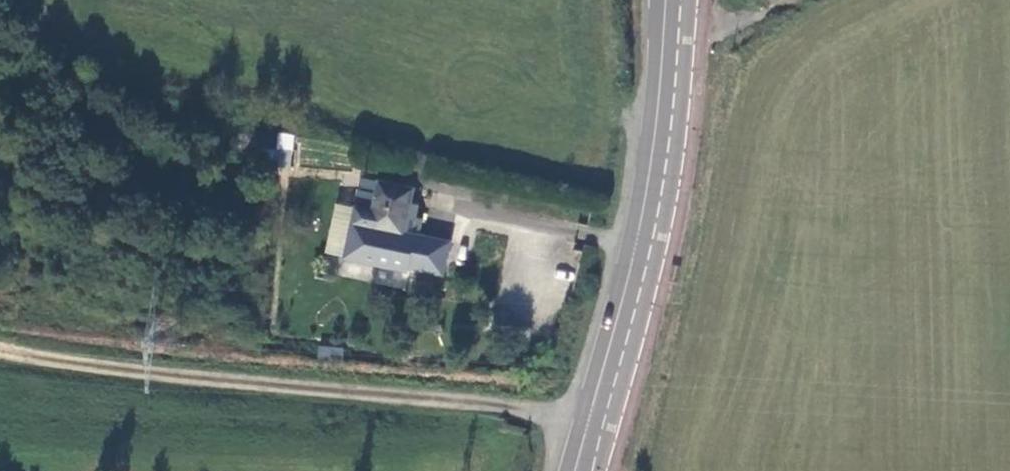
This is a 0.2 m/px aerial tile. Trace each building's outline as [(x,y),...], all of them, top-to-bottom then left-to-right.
[(405,238),(416,192),(382,184),(372,229),(405,238)]
